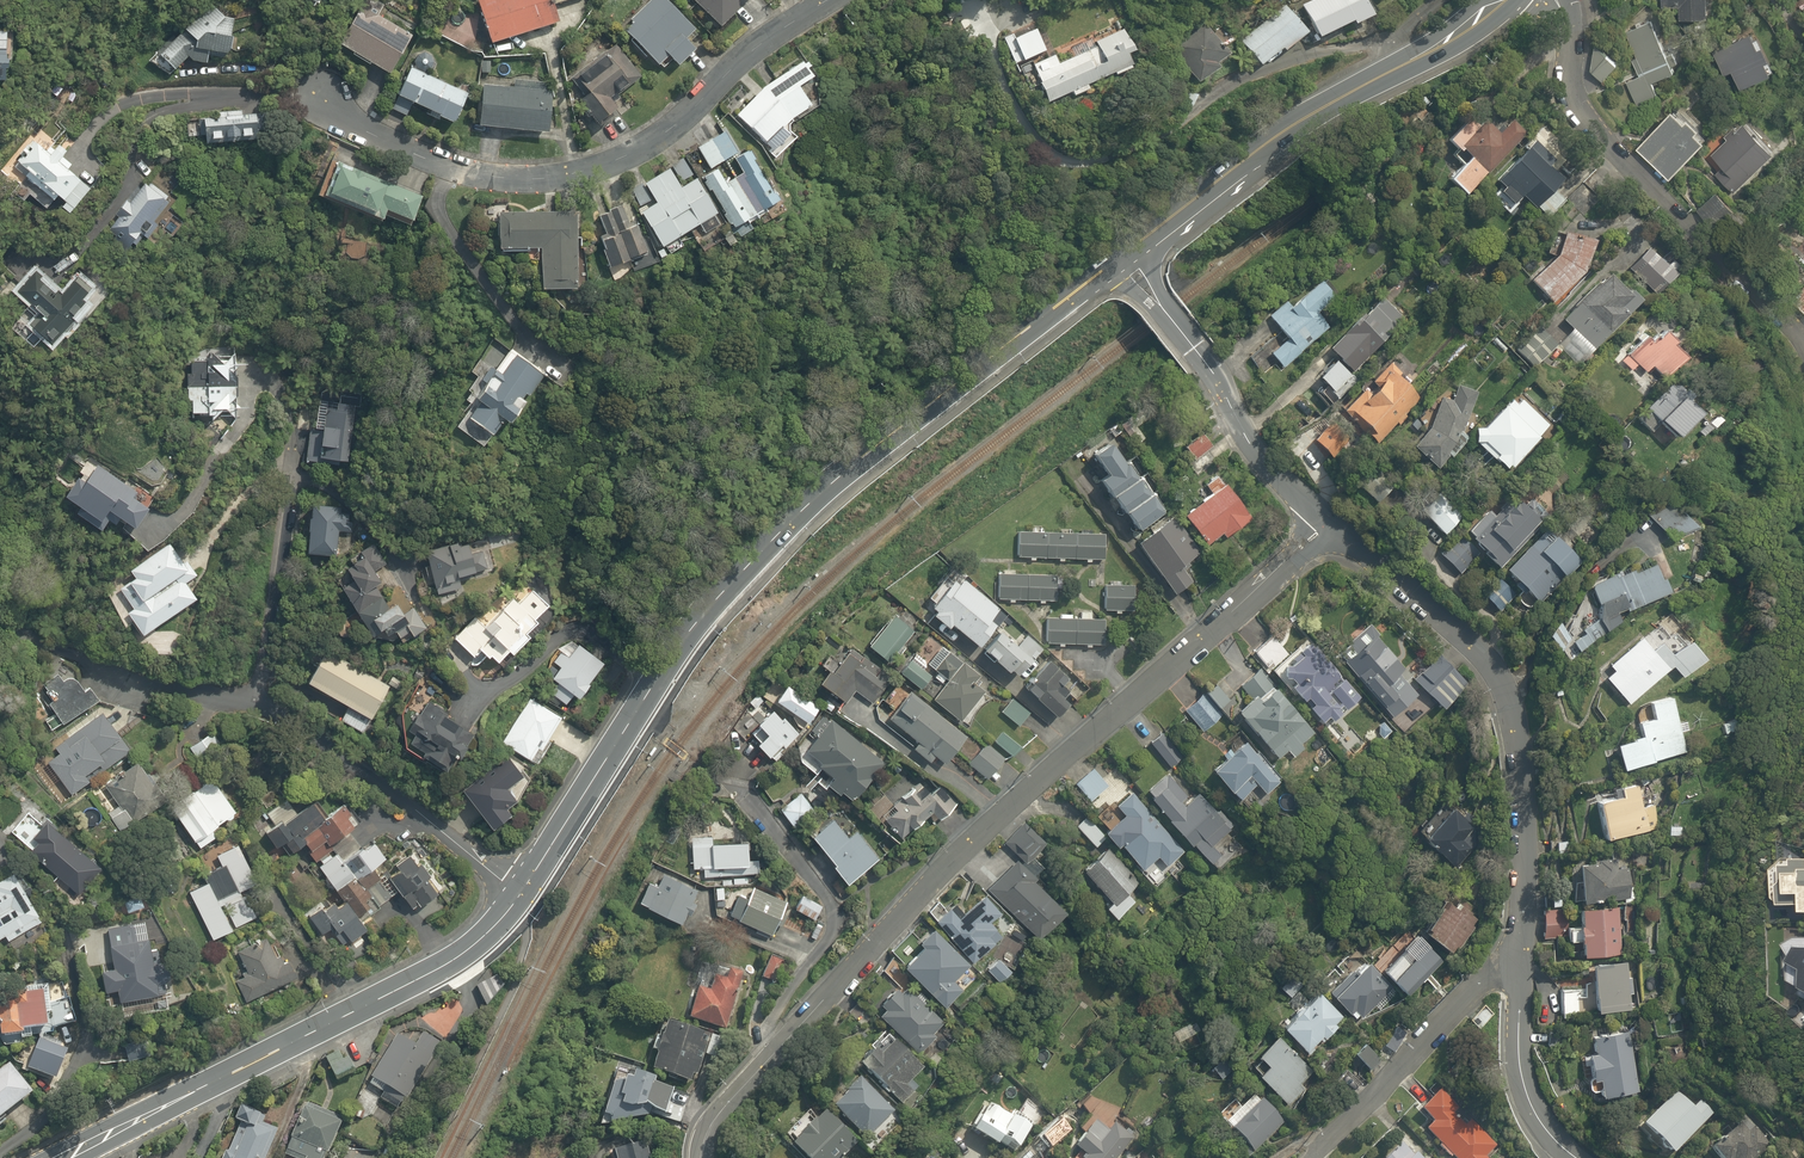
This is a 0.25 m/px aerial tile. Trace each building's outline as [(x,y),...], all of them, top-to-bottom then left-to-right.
[(485,44),(554,24),(547,0),(472,0),(485,44)] [(621,28),(654,67),(663,60),(671,70),(692,52),(683,41),(692,33),(663,0),(654,0),(621,28)] [(717,28),(747,0),(690,0),(717,28)] [(1299,5),(1314,39),(1348,23),(1350,27),(1372,17),(1364,0),(1309,0),(1299,5)] [(1706,0),(1661,0),(1661,1),(1682,1),(1683,21),(1706,20),(1706,0)] [(411,36),(357,4),(333,45),(387,77),(411,36)] [(150,64),(161,74),(166,79),(183,62),(202,66),(204,53),(226,55),(232,17),(221,15),(210,5),(150,64)] [(1237,38),(1257,65),(1276,51),(1278,53),(1304,34),(1282,5),(1237,38)] [(1673,74),(1651,21),(1625,31),(1636,58),(1630,61),(1637,77),(1629,80),(1640,106),(1659,98),(1653,82),(1673,74)] [(1203,24),(1167,44),(1190,85),(1216,71),(1211,63),(1222,57),(1218,49),(1232,42),(1223,26),(1208,34),(1203,24)] [(1018,35),(1015,28),(999,35),(1012,66),(1039,54),(1029,31),(1018,35)] [(1085,84),(1112,72),(1113,76),(1127,70),(1126,66),(1128,65),(1123,55),(1131,51),(1122,29),(1093,41),(1095,47),(1057,63),(1054,56),(1032,65),(1039,84),(1037,85),(1044,101),(1069,91),(1071,97),(1087,90),(1085,84)] [(1751,33),(1713,52),(1734,94),(1771,76),(1765,63),(1769,61),(1762,46),(1758,48),(1751,33)] [(639,77),(615,44),(606,50),(597,36),(579,49),(588,61),(566,77),(580,96),(573,101),(592,129),(617,112),(606,97),(620,88),(621,89),(639,77)] [(8,67),(9,46),(0,45),(0,79),(4,80),(4,67),(8,67)] [(1619,64),(1610,56),(1592,73),(1601,82),(1619,64)] [(787,123),(814,109),(814,73),(802,61),(728,112),(766,150),(764,151),(772,159),(794,137),(786,130),(790,126),(787,123)] [(408,64),(393,98),(434,115),(432,120),(450,128),(467,90),(408,64)] [(482,83),(476,126),(543,136),(551,82),(514,76),(512,87),(482,83)] [(1667,182),(1706,141),(1696,131),(1697,130),(1685,119),(1683,121),(1672,111),(1634,150),(1667,182)] [(1459,198),(1524,135),(1509,119),(1495,132),(1483,119),(1474,127),(1467,120),(1445,141),(1457,154),(1458,153),(1465,160),(1443,181),(1459,198)] [(1775,152),(1744,119),(1708,153),(1721,168),(1714,174),(1731,193),(1775,152)] [(252,126),(200,126),(200,144),(251,145),(252,126)] [(738,155),(724,131),(695,148),(707,169),(720,161),(731,180),(724,184),(715,169),(699,178),(729,229),(742,222),(744,225),(764,214),(768,222),(788,210),(776,189),(774,190),(749,148),(738,155)] [(65,170),(70,165),(61,159),(74,142),(62,133),(52,146),(35,132),(8,166),(59,206),(79,181),(65,170)] [(1556,165),(1532,141),(1491,182),(1507,198),(1512,193),(1529,210),(1560,180),(1550,170),(1556,165)] [(681,158),(624,191),(658,250),(715,217),(681,158)] [(319,194),(378,220),(382,210),(412,224),(422,201),(334,161),(319,194)] [(168,202),(163,198),(168,192),(151,179),(147,185),(142,181),(115,213),(120,217),(107,233),(127,250),(137,237),(143,242),(157,224),(153,221),(168,202)] [(626,228),(619,206),(595,214),(602,236),(594,239),(604,270),(642,257),(632,226),(626,228)] [(576,214),(497,213),(496,252),(537,253),(536,292),(574,293),(576,214)] [(1545,264),(1528,281),(1552,303),(1584,269),(1589,243),(1548,235),(1542,263),(1545,264)] [(1636,258),(1626,270),(1655,296),(1678,269),(1653,248),(1641,262),(1636,258)] [(62,291),(35,269),(16,292),(21,296),(16,302),(34,317),(29,322),(30,337),(47,350),(59,335),(63,338),(86,308),(79,303),(89,291),(72,278),(62,291)] [(1605,272),(1562,319),(1595,350),(1638,303),(1605,272)] [(1788,298),(1803,313),(1803,280),(1788,298)] [(1266,350),(1282,367),(1324,325),(1316,317),(1333,300),(1316,282),(1291,306),(1284,299),(1265,318),(1282,335),(1266,350)] [(1332,393),(1406,318),(1382,294),(1325,352),(1333,360),(1317,377),(1332,393)] [(1538,326),(1513,352),(1532,370),(1557,344),(1538,326)] [(1675,341),(1663,331),(1652,345),(1644,338),(1630,355),(1627,352),(1618,363),(1631,373),(1635,368),(1643,375),(1649,368),(1664,381),(1685,356),(1672,345),(1675,341)] [(470,401),(459,415),(483,434),(496,418),(501,422),(540,373),(510,349),(495,368),(486,361),(466,386),(470,389),(464,396),(470,401)] [(184,360),(182,397),(189,397),(188,410),(231,412),(234,362),(184,360)] [(1402,372),(1389,360),(1339,414),(1350,424),(1353,421),(1366,434),(1364,436),(1375,446),(1421,398),(1398,376),(1402,372)] [(1666,384),(1664,386),(1636,422),(1652,435),(1659,426),(1667,433),(1664,437),(1673,444),(1684,430),(1686,432),(1697,419),(1694,417),(1699,411),(1666,384)] [(355,393),(320,387),(316,413),(299,410),(296,429),(309,431),(305,458),(317,460),(318,453),(345,457),(355,393)] [(1547,427),(1512,394),(1480,429),(1476,425),(1466,437),(1502,469),(1505,466),(1509,470),(1547,427)] [(1471,403),(1439,396),(1426,430),(1409,449),(1433,472),(1448,456),(1471,403)] [(1322,430),(1311,443),(1331,461),(1343,447),(1322,430)] [(1192,460),(1211,446),(1202,434),(1183,448),(1192,460)] [(1160,513),(1105,442),(1086,457),(1101,477),(1091,484),(1131,536),(1160,513)] [(133,496),(137,490),(96,462),(71,499),(103,521),(110,510),(135,527),(149,507),(133,496)] [(1252,519),(1218,475),(1202,487),(1207,493),(1180,514),(1205,547),(1220,535),(1224,540),(1252,519)] [(1669,493),(1644,514),(1670,543),(1700,528),(1669,493)] [(1436,496),(1418,513),(1440,536),(1458,519),(1436,496)] [(1498,515),(1495,512),(1466,539),(1462,535),(1439,557),(1460,580),(1482,559),(1492,570),(1537,527),(1513,501),(1498,515)] [(350,529),(351,505),(307,503),(305,550),(337,551),(338,529),(350,529)] [(1170,517),(1132,544),(1170,595),(1188,581),(1179,568),(1197,554),(1170,517)] [(1078,536),(1042,534),(1042,526),(1031,525),(1030,534),(1015,533),(1014,558),(1103,563),(1104,537),(1091,537),(1092,528),(1078,527),(1078,536)] [(1551,575),(1559,583),(1578,564),(1545,532),(1502,574),(1527,599),(1551,575)] [(468,538),(425,548),(436,594),(461,588),(458,578),(476,574),(468,538)] [(188,582),(200,574),(178,541),(127,574),(134,584),(120,593),(131,609),(125,613),(137,632),(195,594),(188,582)] [(378,580),(372,569),(385,561),(374,542),(341,560),(345,568),(333,574),(370,639),(390,628),(401,647),(430,631),(420,612),(406,620),(396,602),(388,607),(373,582),(378,580)] [(1594,607),(1604,631),(1618,625),(1615,618),(1667,596),(1653,563),(1587,591),(1594,607)] [(1013,603),(1013,599),(1037,600),(1037,604),(1043,604),(1043,601),(1055,601),(1055,596),(1058,596),(1059,583),(1056,583),(1056,576),(997,574),(996,599),(1006,599),(1006,603),(1013,603)] [(974,650),(996,629),(988,620),(998,610),(974,586),(971,589),(962,581),(956,587),(952,582),(926,607),(932,614),(929,617),(945,634),(952,628),(974,650)] [(464,621),(449,637),(470,657),(475,651),(483,659),(486,655),(499,668),(555,609),(531,586),(516,602),(511,598),(498,612),(490,605),(470,627),(464,621)] [(1131,587),(1102,586),(1101,612),(1130,613),(1131,587)] [(1507,605),(1492,590),(1482,599),(1498,615),(1507,605)] [(1063,648),(1063,644),(1084,644),(1084,648),(1089,648),(1089,645),(1101,645),(1102,621),(1090,620),(1091,612),(1078,612),(1078,620),(1070,619),(1070,613),(1057,613),(1057,619),(1045,619),(1044,643),(1057,643),(1056,647),(1063,648)] [(1562,656),(1571,648),(1577,655),(1600,634),(1580,612),(1563,627),(1557,620),(1541,634),(1562,656)] [(866,648),(883,663),(911,633),(894,617),(866,648)] [(1336,652),(1339,655),(1383,705),(1388,700),(1393,706),(1402,697),(1398,693),(1408,684),(1399,674),(1405,669),(1377,638),(1380,636),(1369,623),(1336,652)] [(1013,679),(1041,649),(1020,629),(1010,641),(999,631),(980,653),(1005,676),(1007,673),(1013,679)] [(1312,636),(1288,655),(1271,634),(1252,649),(1269,670),(1281,685),(1287,680),(1321,721),(1327,716),(1330,720),(1359,696),(1312,636)] [(1678,648),(1675,645),(1667,652),(1659,644),(1651,651),(1640,637),(1605,667),(1611,673),(1602,680),(1624,706),(1668,667),(1679,679),(1701,660),(1685,642),(1678,648)] [(601,664),(569,641),(552,665),(557,669),(549,679),(557,685),(551,693),(564,703),(571,694),(577,698),(590,681),(588,680),(601,664)] [(976,677),(940,648),(927,663),(947,679),(929,701),(957,723),(981,693),(971,684),(976,677)] [(345,705),(339,718),(364,731),(389,684),(322,649),(304,684),(345,705)] [(1438,651),(1411,677),(1441,708),(1468,682),(1438,651)] [(843,652),(837,659),(827,652),(816,668),(826,675),(816,688),(841,706),(851,692),(869,705),(885,683),(843,652)] [(908,656),(895,674),(919,692),(932,674),(908,656)] [(54,712),(43,720),(50,729),(97,696),(87,683),(83,686),(66,661),(35,682),(46,697),(40,701),(46,710),(50,707),(54,712)] [(1045,663),(1019,692),(1052,721),(1064,708),(1057,703),(1066,693),(1059,687),(1065,681),(1045,663)] [(1312,732),(1262,669),(1240,687),(1249,697),(1240,704),(1245,711),(1240,715),(1276,760),(1287,751),(1293,758),(1305,749),(1300,742),(1312,732)] [(1205,691),(1218,708),(1234,696),(1219,677),(1204,689),(1205,691)] [(783,685),(771,705),(805,727),(818,707),(783,685)] [(1218,708),(1205,691),(1183,709),(1201,733),(1224,715),(1218,708)] [(963,738),(907,692),(885,719),(916,745),(911,752),(927,765),(932,759),(941,766),(963,738)] [(566,733),(556,728),(563,716),(526,696),(500,745),(536,765),(550,740),(559,745),(566,733)] [(1612,744),(1619,772),(1683,756),(1669,697),(1649,702),(1653,718),(1635,722),(1639,737),(1612,744)] [(1009,700),(998,714),(1017,728),(1027,714),(1009,700)] [(80,787),(121,758),(107,739),(123,728),(105,702),(48,743),(80,787)] [(473,734),(427,702),(419,714),(407,730),(411,733),(410,735),(422,743),(416,752),(442,769),(451,756),(455,758),(473,734)] [(765,762),(797,733),(782,716),(777,721),(764,708),(741,729),(754,744),(750,747),(765,762)] [(882,764),(829,722),(802,755),(818,768),(814,772),(822,778),(820,781),(839,796),(843,791),(853,800),(882,764)] [(1160,731),(1146,743),(1169,770),(1183,757),(1160,731)] [(1280,779),(1243,735),(1224,750),(1228,755),(1211,769),(1239,801),(1256,786),(1263,794),(1280,779)] [(1004,759),(985,743),(966,765),(984,781),(1004,759)] [(85,794),(102,817),(106,814),(118,830),(164,796),(135,756),(85,794)] [(502,758),(461,789),(490,828),(508,815),(504,809),(516,800),(508,789),(519,781),(502,758)] [(1080,806),(1105,787),(1091,768),(1066,787),(1080,806)] [(239,824),(209,774),(167,799),(197,849),(239,824)] [(1154,796),(1149,800),(1205,862),(1216,853),(1203,839),(1222,823),(1197,795),(1185,806),(1159,779),(1148,789),(1154,796)] [(883,820),(899,840),(928,817),(934,824),(957,806),(939,784),(928,793),(919,783),(888,808),(892,812),(883,820)] [(1594,805),(1602,841),(1660,829),(1654,802),(1640,805),(1635,784),(1615,788),(1617,800),(1594,805)] [(1184,850),(1131,792),(1117,805),(1123,812),(1118,817),(1105,804),(1093,815),(1106,828),(1103,831),(1117,847),(1119,846),(1142,870),(1157,857),(1166,866),(1184,850)] [(775,810),(794,833),(812,818),(793,795),(775,810)] [(265,833),(275,846),(283,840),(290,849),(301,841),(315,860),(330,849),(327,845),(358,822),(342,799),(325,812),(314,797),(295,812),(291,806),(271,820),(275,826),(265,833)] [(1447,799),(1416,829),(1441,856),(1472,826),(1447,799)] [(34,803),(8,830),(79,899),(105,872),(34,803)] [(1084,815),(1074,826),(1096,846),(1106,836),(1084,815)] [(820,827),(805,839),(828,866),(825,868),(840,888),(877,858),(853,829),(844,837),(829,819),(820,827)] [(1664,823),(1665,839),(1682,838),(1681,822),(1664,823)] [(1044,841),(1025,823),(1005,844),(1025,862),(1044,841)] [(188,893),(212,937),(230,927),(216,901),(263,875),(239,831),(194,856),(208,882),(188,893)] [(753,860),(752,838),(745,838),(716,840),(715,835),(709,836),(689,836),(691,871),(698,870),(699,878),(711,877),(711,886),(712,900),(725,899),(724,885),(747,884),(746,876),(760,875),(760,865),(756,866),(755,859),(753,860)] [(337,854),(316,867),(332,894),(306,910),(321,935),(334,928),(342,942),(367,927),(360,916),(395,895),(384,877),(398,869),(381,842),(344,864),(337,854)] [(1136,884),(1108,848),(1080,869),(1107,902),(1102,906),(1111,918),(1133,901),(1126,892),(1136,884)] [(428,879),(411,855),(395,864),(398,869),(387,875),(412,910),(442,889),(432,875),(428,879)] [(1780,860),(1781,865),(1770,865),(1772,908),(1778,907),(1778,914),(1800,913),(1801,919),(1803,919),(1803,859),(1780,860)] [(1027,879),(1032,874),(1017,860),(987,891),(1033,935),(1058,909),(1027,879)] [(1578,912),(1613,910),(1612,900),(1628,900),(1626,865),(1610,865),(1610,860),(1592,861),(1592,865),(1575,866),(1578,912)] [(2,933),(6,939),(40,919),(12,871),(0,878),(0,934),(2,933)] [(695,887),(662,872),(656,886),(648,882),(638,902),(647,906),(645,909),(681,925),(686,915),(688,916),(695,901),(690,899),(695,887)] [(785,900),(754,885),(746,901),(737,897),(729,914),(770,933),(785,900)] [(118,899),(124,914),(145,906),(139,891),(118,899)] [(953,898),(932,919),(974,962),(999,938),(994,933),(1000,927),(993,920),(1001,912),(981,892),(964,909),(953,898)] [(1447,896),(1423,929),(1449,948),(1452,944),(1456,947),(1480,915),(1468,907),(1472,901),(1461,893),(1455,902),(1447,896)] [(1561,939),(1559,907),(1541,908),(1543,940),(1561,939)] [(1613,910),(1578,912),(1578,926),(1565,926),(1566,944),(1578,943),(1579,960),(1615,959),(1613,910)] [(99,967),(103,984),(116,981),(122,1008),(164,998),(146,918),(104,927),(112,964),(99,967)] [(969,964),(932,927),(918,941),(922,946),(901,967),(941,1006),(961,986),(954,979),(969,964)] [(1407,992),(1442,958),(1416,931),(1401,945),(1410,955),(1390,975),(1407,992)] [(297,974),(287,955),(277,960),(265,937),(236,951),(247,974),(234,980),(244,1000),(297,974)] [(1780,951),(1783,982),(1787,981),(1787,986),(1801,993),(1799,997),(1803,999),(1803,939),(1780,951)] [(783,960),(770,954),(760,976),(774,982),(783,960)] [(1005,967),(996,957),(983,969),(992,979),(1005,967)] [(745,971),(719,963),(711,988),(697,983),(686,1017),(726,1030),(745,971)] [(1327,993),(1332,997),(1353,1017),(1357,1013),(1361,1017),(1390,986),(1365,963),(1356,972),(1351,968),(1327,993)] [(1627,1010),(1622,963),(1586,967),(1591,1014),(1627,1010)] [(1288,996),(1302,981),(1291,971),(1277,986),(1288,996)] [(41,1024),(42,1034),(56,1032),(55,1027),(71,1024),(64,978),(0,988),(0,1028),(1,1035),(22,1032),(21,1027),(41,1024)] [(941,1025),(906,989),(899,996),(893,989),(879,1002),(882,1006),(877,1011),(918,1054),(933,1040),(929,1036),(941,1025)] [(1281,1026),(1285,1029),(1309,1053),(1314,1048),(1311,1046),(1319,1039),(1321,1041),(1336,1026),(1335,1024),(1344,1015),(1318,990),(1306,1002),(1297,993),(1287,1003),(1293,1009),(1287,1015),(1290,1018),(1281,1026)] [(716,1058),(722,1037),(668,1021),(659,1018),(650,1049),(658,1051),(652,1070),(689,1081),(691,1074),(696,1075),(702,1054),(716,1058)] [(366,1087),(400,1106),(403,1101),(407,1103),(440,1045),(402,1023),(366,1087)] [(1394,1028),(1382,1046),(1392,1053),(1404,1035),(1394,1028)] [(921,1069),(884,1030),(853,1059),(899,1108),(914,1094),(905,1084),(921,1069)] [(1310,1071),(1274,1032),(1241,1062),(1251,1072),(1256,1068),(1288,1103),(1305,1087),(1299,1081),(1310,1071)] [(1635,1095),(1628,1034),(1589,1039),(1591,1057),(1584,1058),(1587,1085),(1599,1084),(1601,1099),(1635,1095)] [(1381,1057),(1363,1042),(1352,1055),(1370,1070),(1381,1057)] [(345,1047),(323,1056),(334,1082),(355,1073),(345,1047)] [(29,1091),(4,1058),(0,1061),(0,1114),(29,1091)] [(665,1112),(672,1087),(624,1075),(623,1081),(611,1079),(603,1112),(615,1115),(618,1103),(638,1108),(639,1105),(665,1112)] [(894,1109),(862,1076),(833,1105),(865,1138),(894,1109)] [(1451,1102),(1438,1089),(1420,1107),(1433,1121),(1424,1130),(1452,1157),(1486,1157),(1482,1154),(1493,1144),(1451,1102)] [(1132,1133),(1115,1119),(1119,1114),(1091,1093),(1082,1106),(1092,1114),(1080,1130),(1084,1132),(1075,1144),(1084,1151),(1079,1157),(1113,1157),(1132,1133)] [(1696,1102),(1690,1108),(1675,1094),(1661,1110),(1657,1107),(1637,1129),(1668,1157),(1709,1115),(1696,1102)] [(1281,1122),(1260,1100),(1247,1112),(1234,1099),(1218,1116),(1252,1151),(1281,1122)] [(280,1115),(240,1100),(231,1122),(236,1123),(226,1151),(221,1149),(217,1157),(263,1157),(280,1115)] [(301,1100),(281,1154),(293,1157),(324,1157),(340,1115),(301,1100)] [(984,1101),(969,1131),(1013,1153),(1030,1120),(1009,1110),(1008,1112),(984,1101)] [(856,1142),(824,1110),(816,1118),(807,1109),(783,1133),(791,1141),(789,1143),(803,1157),(801,1157),(839,1157),(856,1142)] [(1763,1144),(1749,1129),(1743,1135),(1734,1126),(1706,1153),(1711,1157),(1748,1157),(1763,1144)] [(641,1138),(610,1147),(608,1147),(611,1157),(647,1157),(641,1138)] [(1384,1157),(1418,1157),(1401,1141),(1384,1157)]
